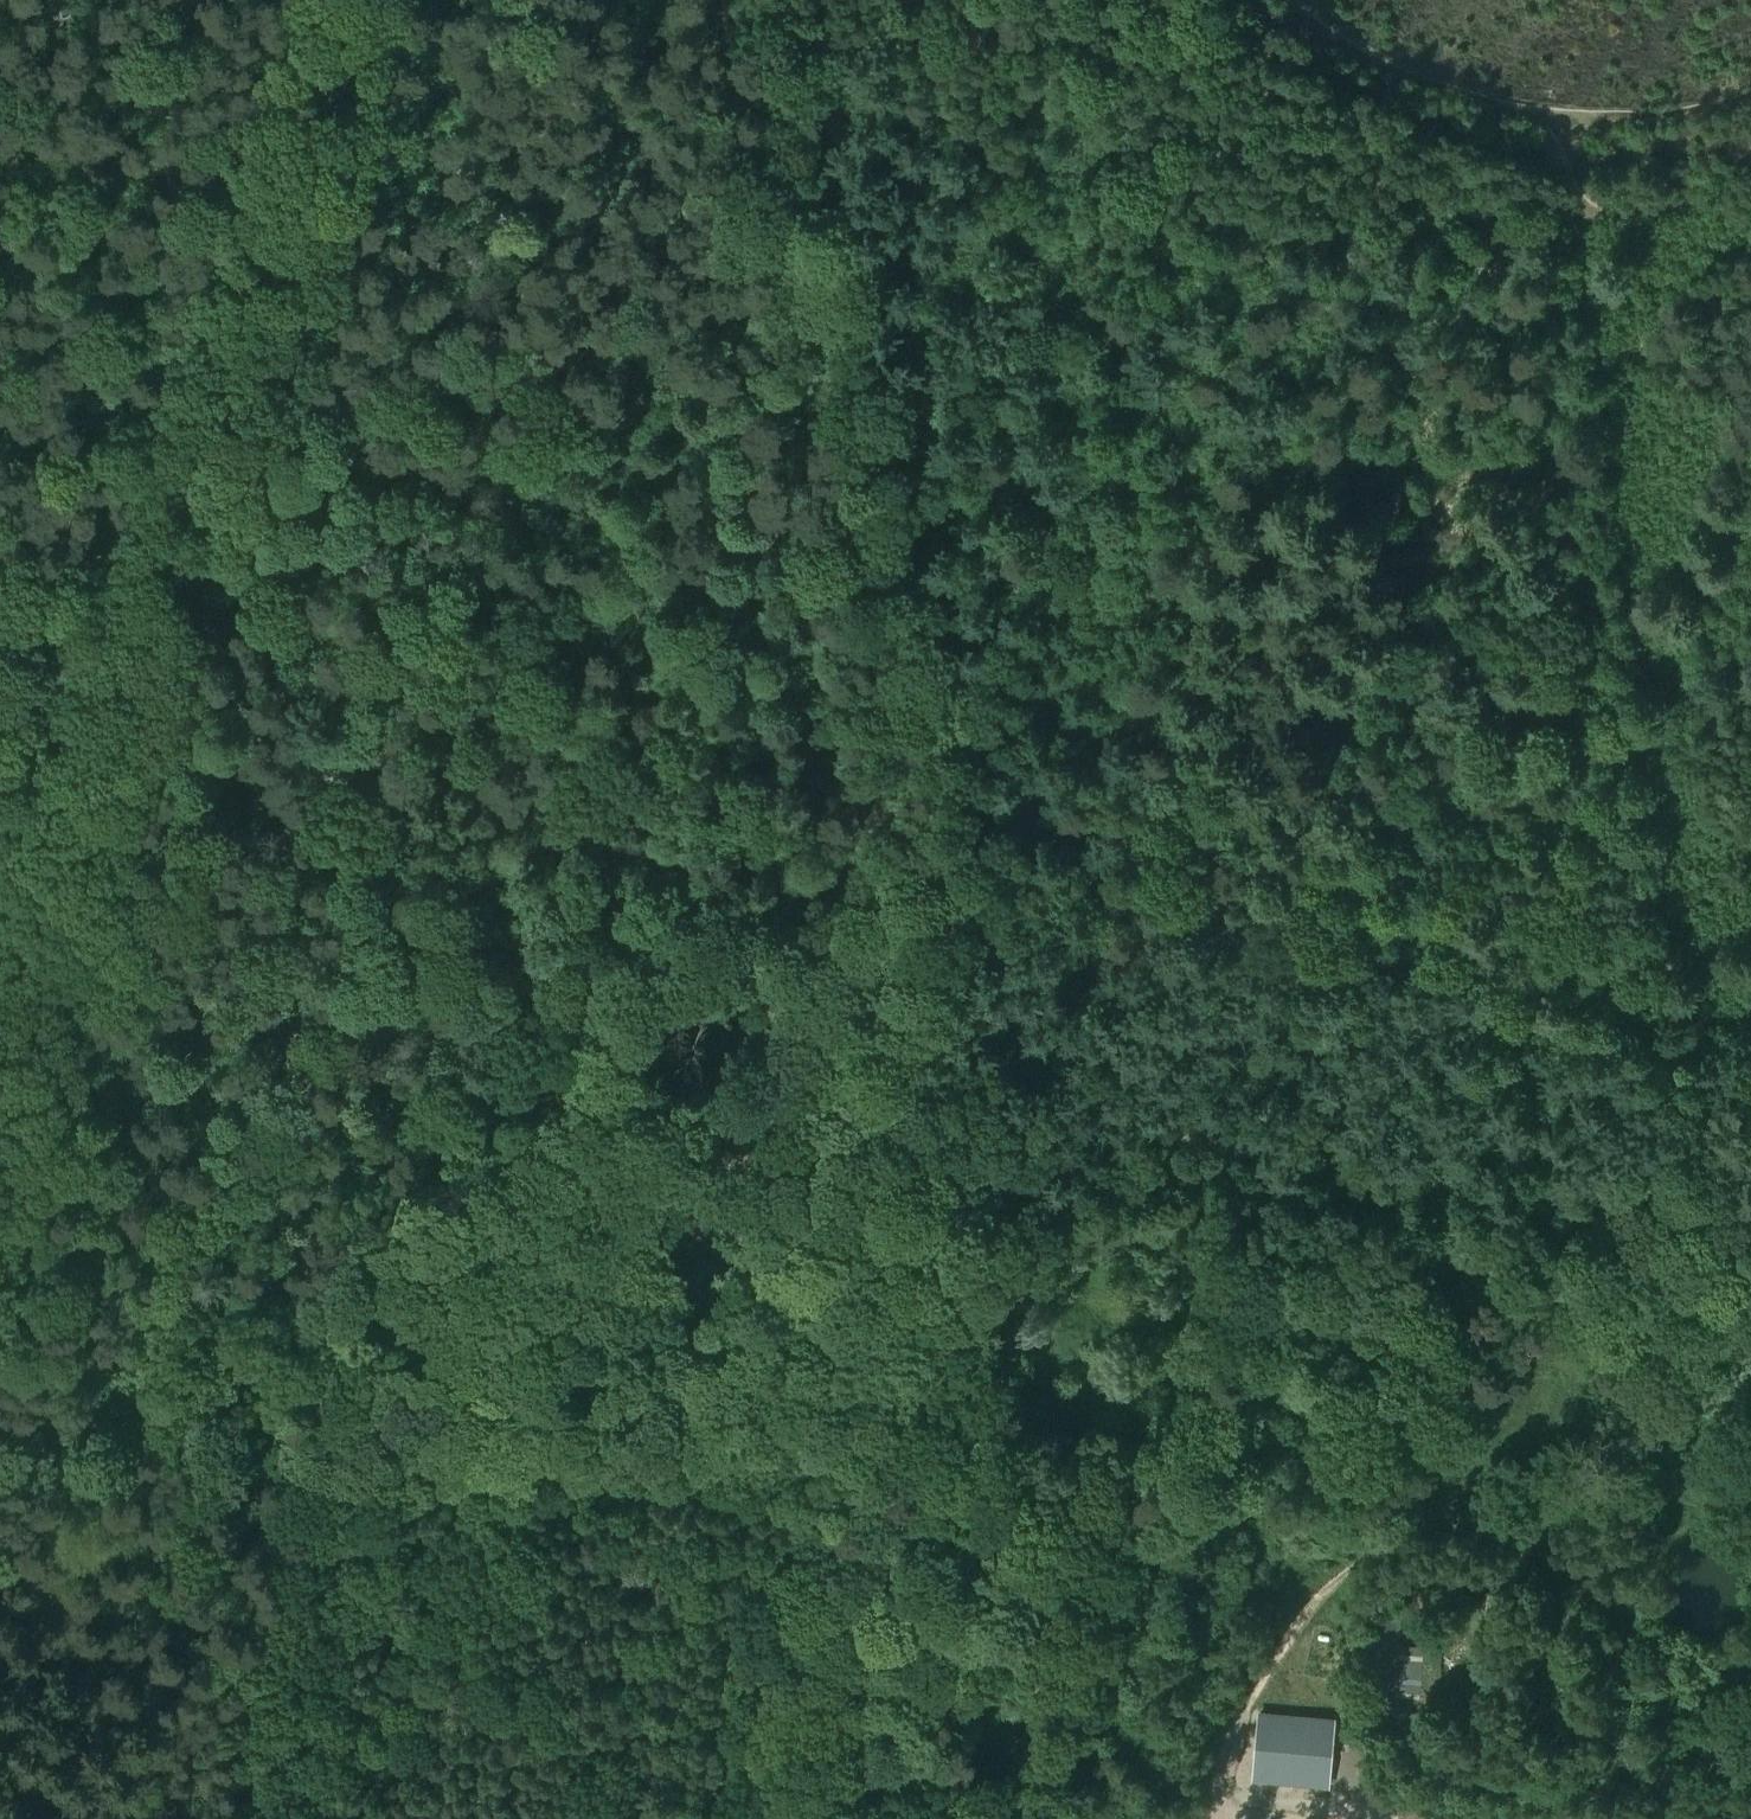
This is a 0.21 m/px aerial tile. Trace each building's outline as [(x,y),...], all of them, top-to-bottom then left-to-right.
[(1369,1648),(1366,1685),(1394,1688),(1397,1651),(1369,1648)] [(1366,1685),(1363,1722),(1390,1724),(1394,1688),(1366,1685)] [(1254,1778),(1296,1782),(1298,1763),(1330,1766),(1334,1720),(1260,1713),(1254,1778)]
